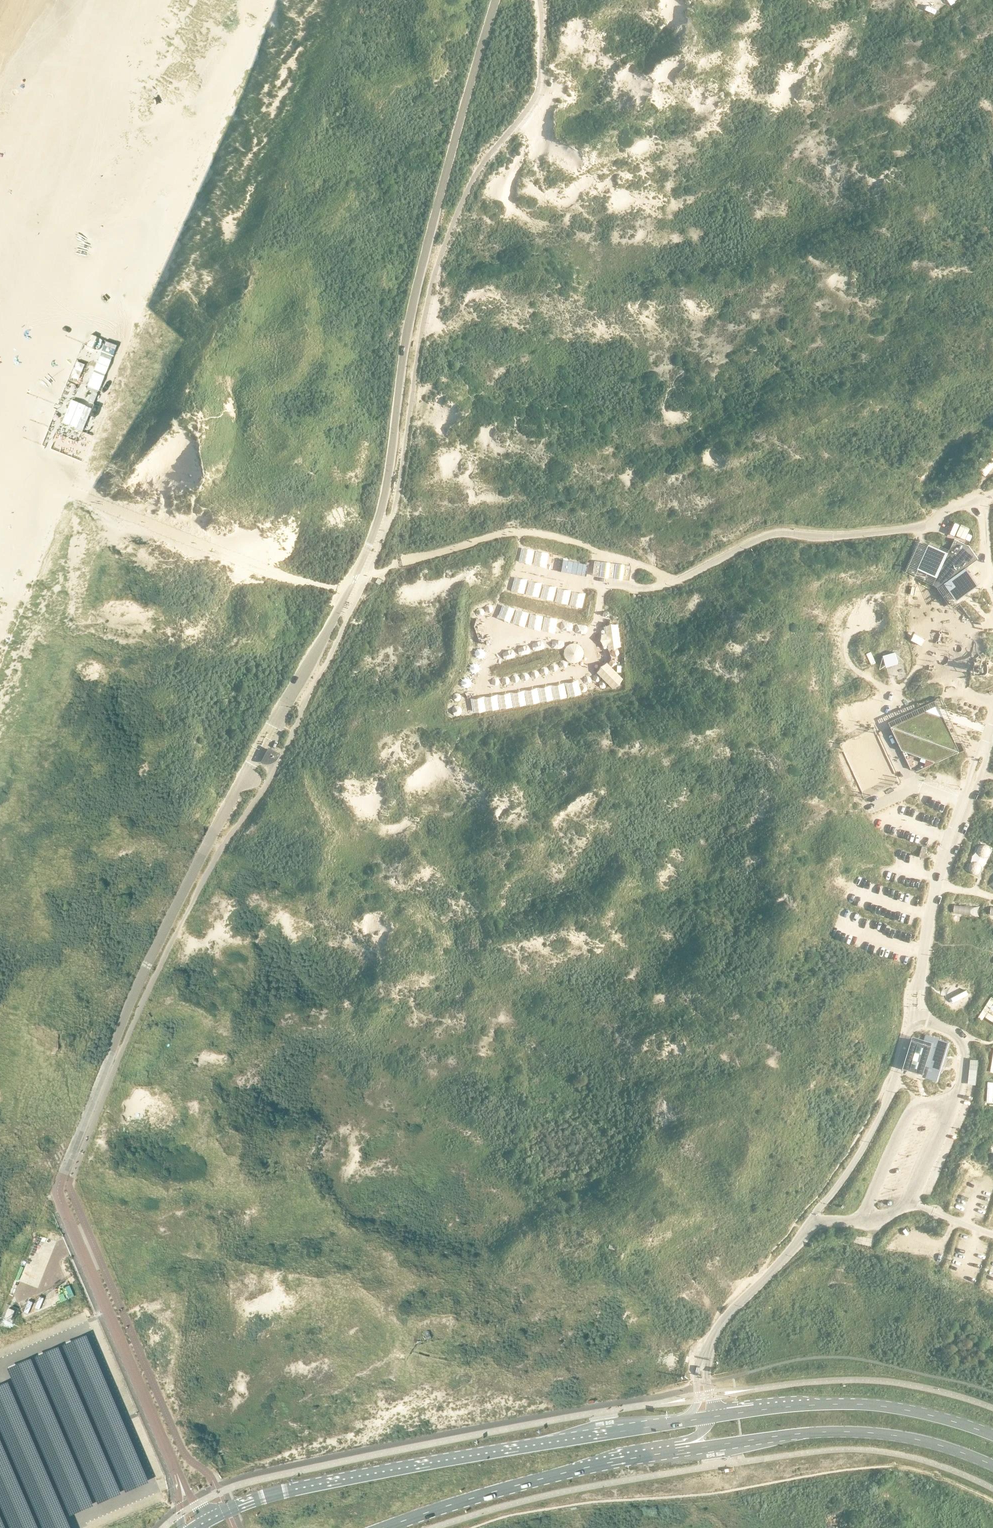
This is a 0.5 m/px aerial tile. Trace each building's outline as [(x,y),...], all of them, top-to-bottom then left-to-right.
[(113,355),(87,345),(46,445),(70,457),(113,355)] [(978,468),(987,475),(992,467),(992,448),(978,468)] [(959,528),(953,527),(951,534),(970,539),(971,535),(968,535),(970,526),(960,524),(959,528)] [(952,545),(948,553),(929,544),(919,567),(942,578),(957,599),(965,593),(977,584),(965,568),(973,562),(965,551),(952,545)] [(592,575),(629,580),(631,565),(594,560),(592,575)] [(512,588),(523,591),(526,579),(515,576),(512,588)] [(526,592),(538,595),(541,583),(529,580),(526,592)] [(543,584),(541,596),(553,598),(555,586),(543,584)] [(556,600),(568,602),(570,589),(558,588),(556,600)] [(498,629),(531,634),(535,612),(503,607),(502,615),(500,615),(498,629)] [(925,639),(914,633),(910,639),(921,646),(925,639)] [(579,661),(583,645),(569,641),(565,657),(579,661)] [(886,666),(898,662),(895,651),(883,654),(886,666)] [(613,688),(624,678),(606,660),(596,670),(613,688)] [(902,750),(935,762),(959,751),(943,717),(937,714),(926,710),(891,726),(902,750)] [(269,750),(262,762),(265,764),(268,764),(272,762),(275,760),(277,757),(278,755),(269,750)] [(982,857),(990,852),(985,844),(977,849),(982,857)] [(970,872),(977,872),(978,863),(971,862),(970,872)] [(954,905),(954,914),(979,915),(979,906),(954,905)] [(942,1069),(950,1042),(926,1035),(923,1043),(913,1040),(904,1068),(910,1070),(914,1068),(917,1066),(923,1068),(924,1064),(942,1069)] [(976,1083),(978,1059),(970,1058),(968,1083),(976,1083)] [(16,1311),(9,1308),(5,1317),(13,1320),(16,1311)]
